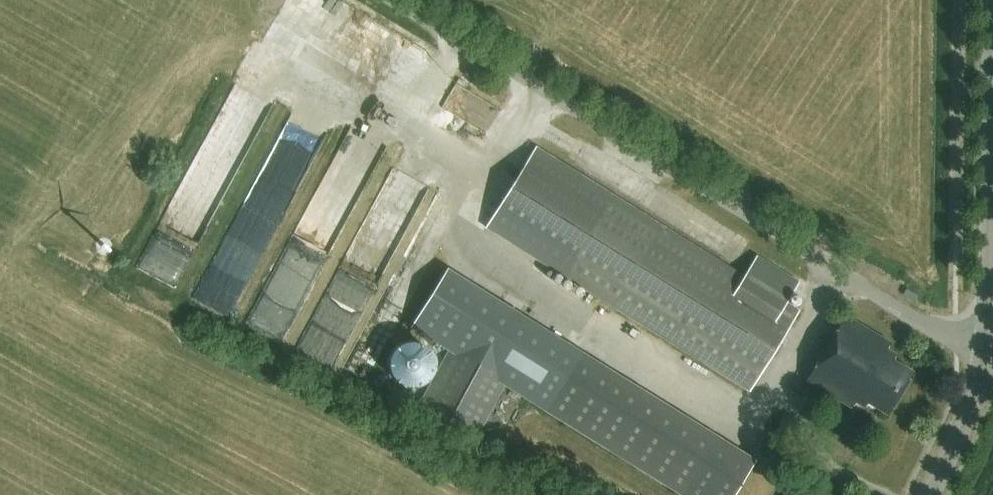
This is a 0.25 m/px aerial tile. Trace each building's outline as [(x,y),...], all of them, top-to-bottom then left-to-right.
[(329,5),(316,39),(371,60),(384,26),(329,5)] [(309,38),(298,55),(349,85),(357,72),(348,66),(350,63),(309,38)] [(488,131),(503,107),(461,80),(446,104),(488,131)] [(288,110),(208,301),(243,316),(324,125),(288,110)] [(579,287),(749,393),(800,311),(787,302),(798,284),(799,282),(757,255),(744,275),(659,223),(615,196),(537,147),(486,230),(579,287)] [(142,269),(177,288),(236,179),(212,166),(217,157),(205,151),(142,269)] [(524,397),(681,494),(734,494),(749,470),(755,461),(448,270),(412,327),(450,351),(417,411),(475,443),(506,386),(511,389),(524,397)] [(846,315),(807,379),(851,406),(855,400),(864,406),(867,401),(888,414),(913,371),(892,359),(895,354),(886,349),(890,341),(846,315)] [(338,334),(310,325),(303,344),(331,354),(338,334)] [(398,337),(389,367),(431,380),(441,350),(398,337)]
